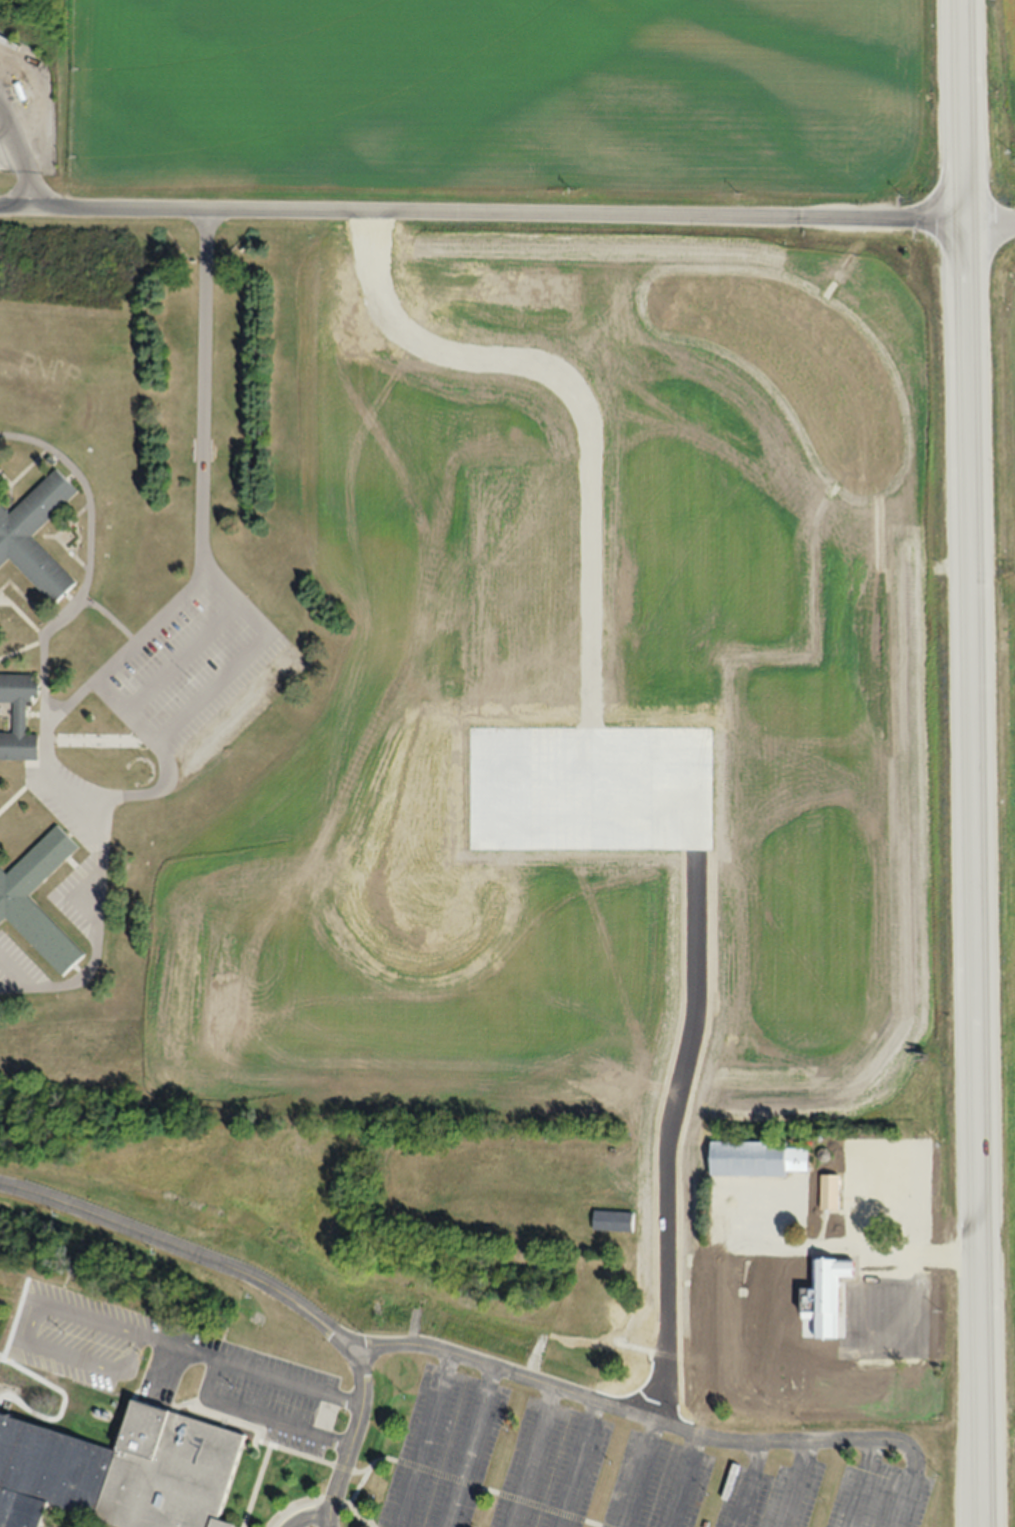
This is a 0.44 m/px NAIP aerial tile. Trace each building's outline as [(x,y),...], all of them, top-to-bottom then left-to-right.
[(8,559),(51,603),(75,583),(32,538),(77,491),(56,468),(9,513),(0,504),(0,567),(8,559)] [(37,760),(38,734),(26,734),(25,701),(31,701),(31,696),(37,694),(38,683),(32,680),(31,675),(0,674),(0,760),(37,760)] [(4,919),(60,976),(83,954),(27,896),(78,846),(56,826),(7,873),(0,866),(0,923),(4,919)] [(710,1175),(809,1176),(810,1145),(710,1144),(710,1175)] [(866,1177),(866,1221),(891,1221),(891,1177),(866,1177)] [(633,1212),(594,1211),(593,1230),(633,1231),(633,1212)] [(814,1259),(813,1337),(837,1338),(837,1311),(855,1311),(856,1260),(814,1259)] [(256,1443),(147,1409),(131,1460),(0,1417),(0,1526),(230,1526),(256,1443)]
